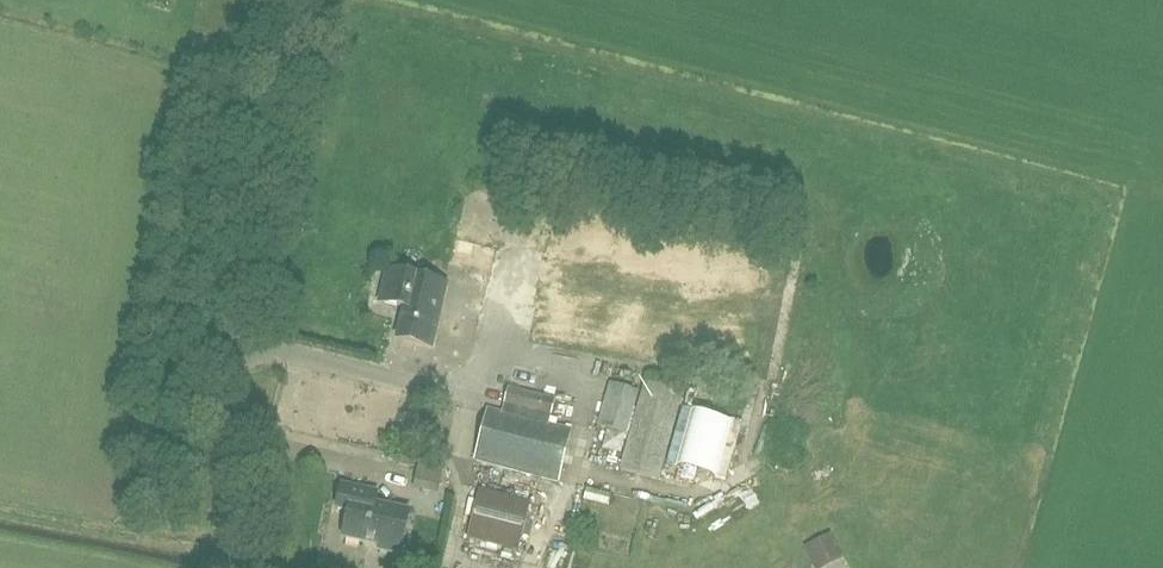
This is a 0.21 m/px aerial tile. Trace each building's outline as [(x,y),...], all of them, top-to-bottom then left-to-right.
[(457,236),(453,261),(499,267),(503,243),(457,236)] [(395,338),(426,346),(441,284),(386,270),(378,301),(403,307),(395,338)] [(598,335),(602,315),(544,304),(540,324),(598,335)] [(647,374),(620,469),(656,479),(684,385),(647,374)] [(627,432),(638,389),(611,381),(599,424),(627,432)] [(570,430),(549,424),(554,400),(508,389),(502,412),(488,409),(475,460),(557,481),(570,430)] [(558,399),(553,418),(566,421),(570,403),(558,399)] [(418,477),(418,487),(442,489),(443,478),(418,477)] [(375,492),(341,484),(335,508),(347,511),(340,537),(377,545),(376,549),(398,554),(408,512),(373,504),(375,492)] [(529,502),(481,489),(468,538),(517,550),(529,502)] [(822,567),(824,567),(848,558),(835,530),(810,541),(822,567)]
